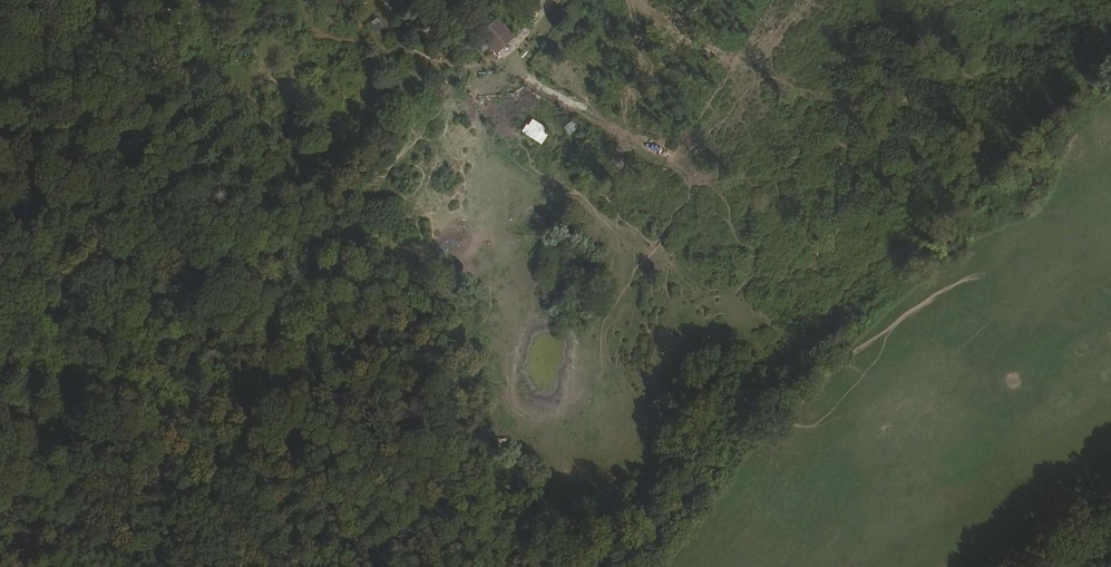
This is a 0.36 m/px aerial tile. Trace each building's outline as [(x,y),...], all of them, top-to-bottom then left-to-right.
[(113,4),(114,8),(118,12),(122,13),(128,11),(131,8),(131,2),(130,0),(114,0),(113,4)] [(522,130),(541,143),(550,130),(532,117),(522,130)]
